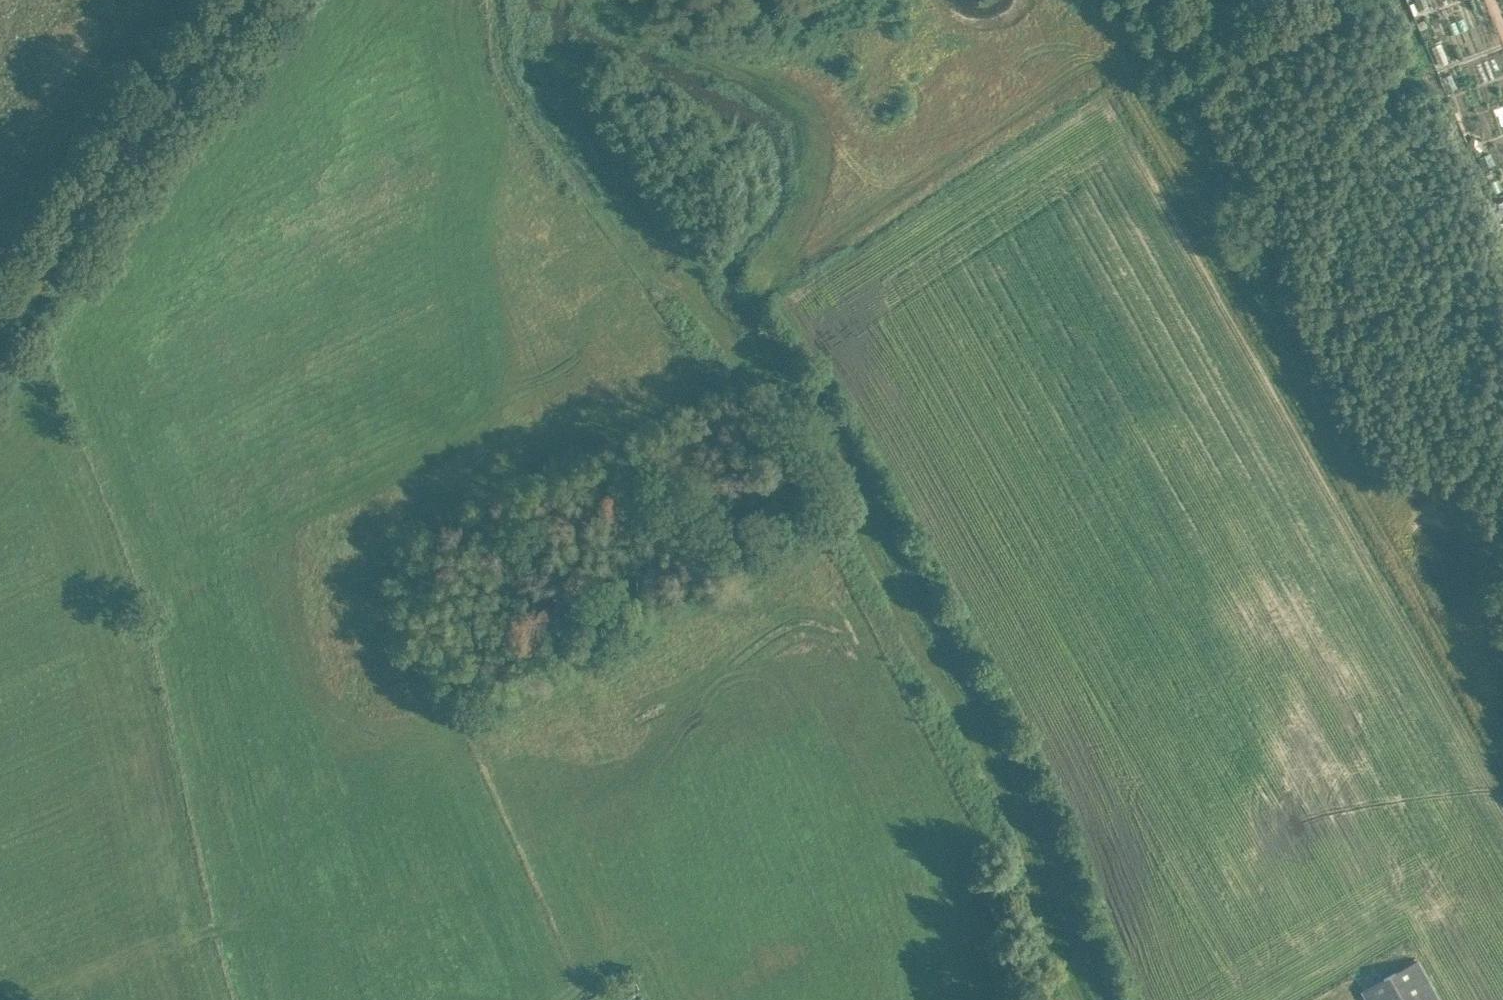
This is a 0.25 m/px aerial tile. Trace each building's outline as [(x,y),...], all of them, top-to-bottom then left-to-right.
[(1363,990),(1368,999),(1439,999),(1417,960),(1363,990)]
